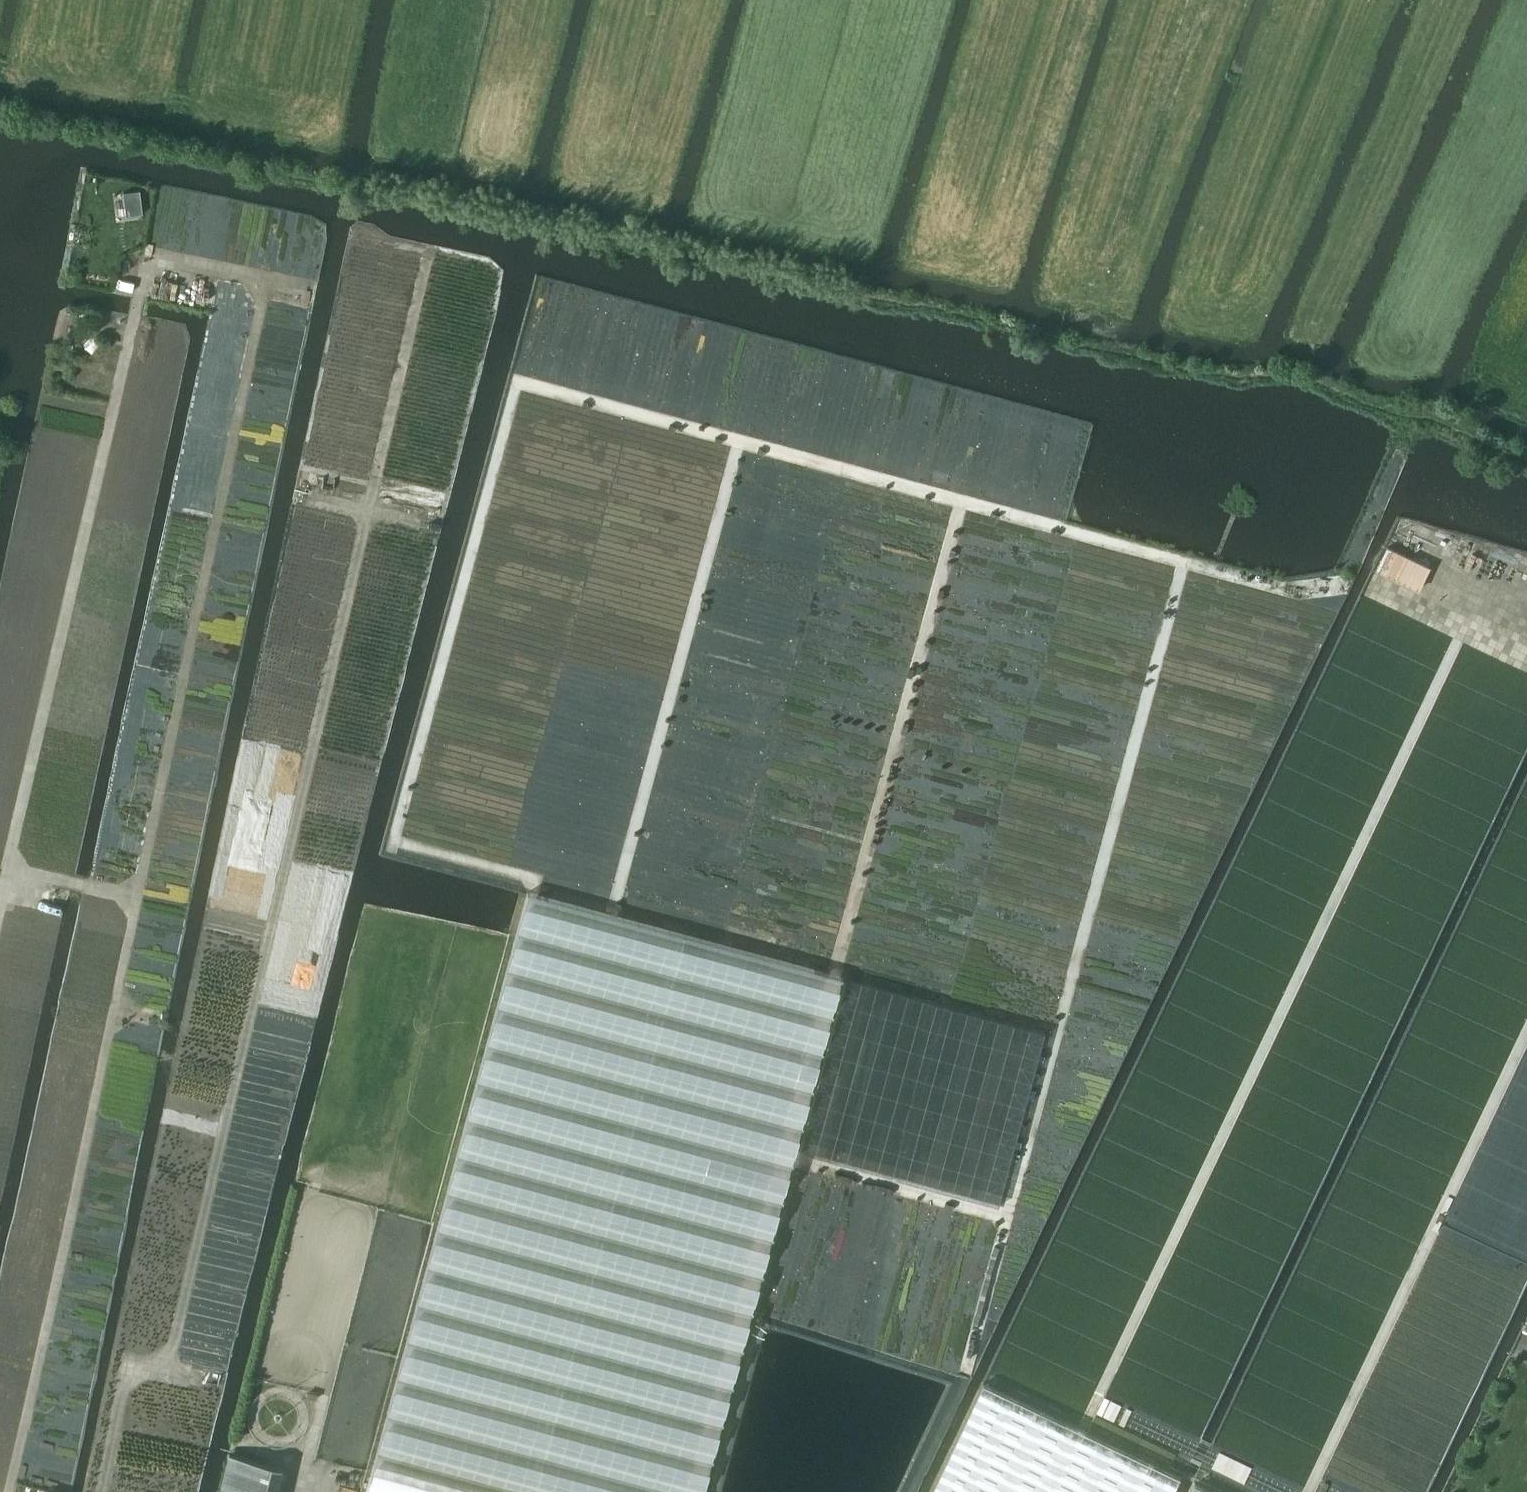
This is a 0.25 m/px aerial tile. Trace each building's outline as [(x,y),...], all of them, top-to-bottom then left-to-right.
[(138,192),(122,193),(125,217),(141,215),(138,192)] [(1431,567),(1387,545),(1376,568),(1420,589),(1431,567)] [(526,891),(365,1491),(703,1491),(841,975),(526,891)] [(933,1491),(1173,1491),(1181,1477),(985,1383),(933,1491)] [(283,1467),(230,1454),(221,1491),(277,1491),(283,1467)] [(1195,1483),(1191,1491),(1213,1491),(1195,1483)]
